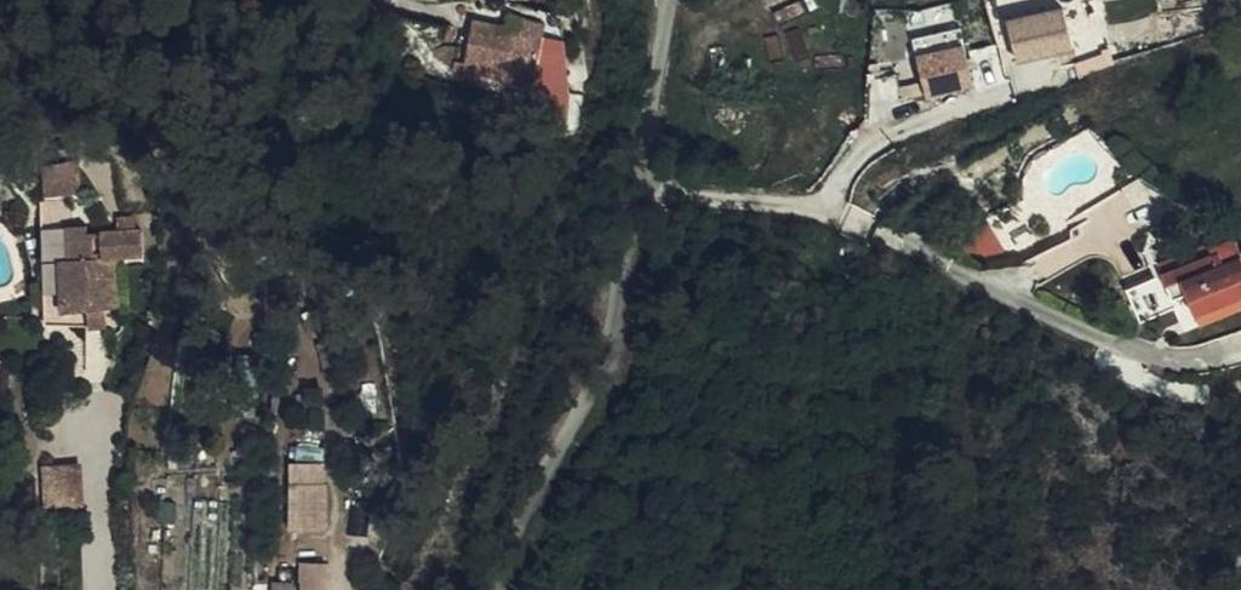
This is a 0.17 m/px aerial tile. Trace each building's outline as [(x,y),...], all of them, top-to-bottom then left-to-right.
[(1066,5),(1011,17),(1020,59),(1075,47),(1066,5)] [(510,18),(507,30),(545,37),(546,26),(510,18)] [(545,37),(507,30),(474,24),(466,65),(537,80),(538,75),(545,37)] [(963,29),(918,39),(930,94),(975,84),(963,29)] [(537,80),(466,65),(456,63),(453,73),(535,90),(537,80)] [(563,81),(538,75),(537,80),(535,90),(535,92),(542,93),(560,97),(561,94),(563,81)] [(569,95),(561,94),(560,97),(542,93),(539,112),(554,120),(566,120),(569,95)] [(81,190),(80,157),(47,164),(47,192),(81,190)] [(147,257),(144,237),(132,237),(130,229),(85,233),(81,219),(70,221),(76,259),(67,261),(68,326),(89,324),(89,312),(123,309),(119,259),(147,257)] [(132,237),(144,237),(142,221),(130,223),(130,229),(132,237)] [(1174,300),(1185,295),(1195,315),(1240,296),(1240,255),(1234,240),(1211,248),(1213,256),(1164,277),(1174,300)] [(1125,292),(1141,324),(1178,309),(1174,300),(1164,277),(1125,292)] [(1195,315),(1200,327),(1240,310),(1240,296),(1195,315)] [(298,528),(326,527),(325,463),(323,462),(322,456),(311,456),(311,463),(297,463),(298,528)] [(84,504),(83,462),(48,463),(49,506),(84,504)] [(332,559),(302,558),(301,589),(331,589),(332,559)]
